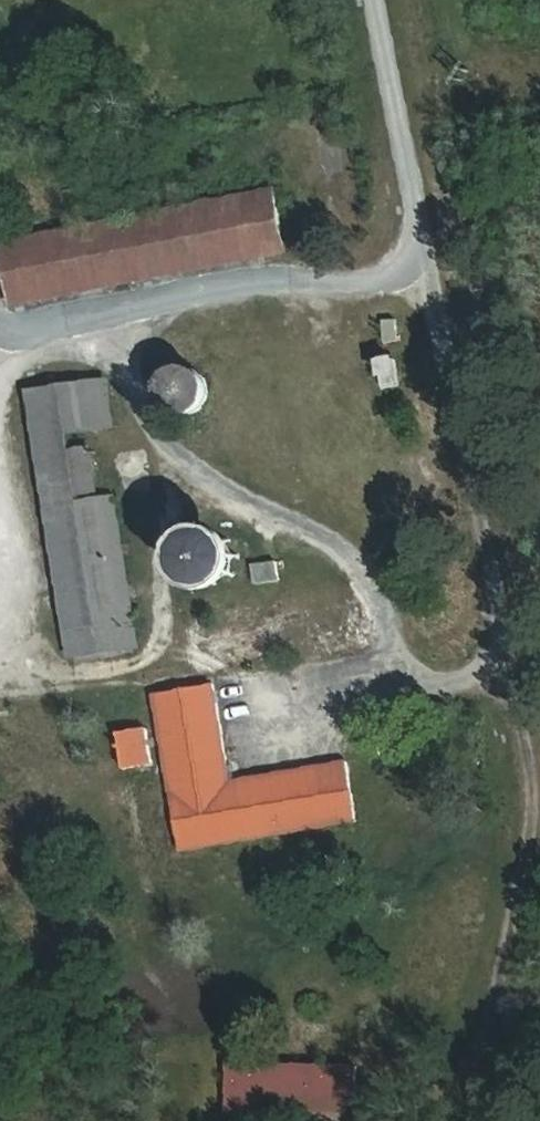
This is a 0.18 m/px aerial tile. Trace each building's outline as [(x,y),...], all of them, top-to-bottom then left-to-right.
[(290,259),(279,191),(0,234),(0,241),(10,303),(290,259)] [(383,389),(401,387),(397,355),(379,358),(383,389)] [(213,402),(195,365),(159,382),(177,419),(213,402)] [(137,651),(119,493),(99,495),(92,436),(116,433),(110,378),(31,387),(63,659),(137,651)] [(181,544),(198,597),(244,582),(227,529),(181,544)] [(250,565),(254,584),(279,578),(274,560),(250,565)] [(176,850),(358,825),(349,761),(229,777),(216,683),(154,692),(176,850)] [(116,732),(123,770),(152,765),(146,726),(116,732)] [(358,1063),(226,1061),(225,1113),(356,1116),(358,1063)]
